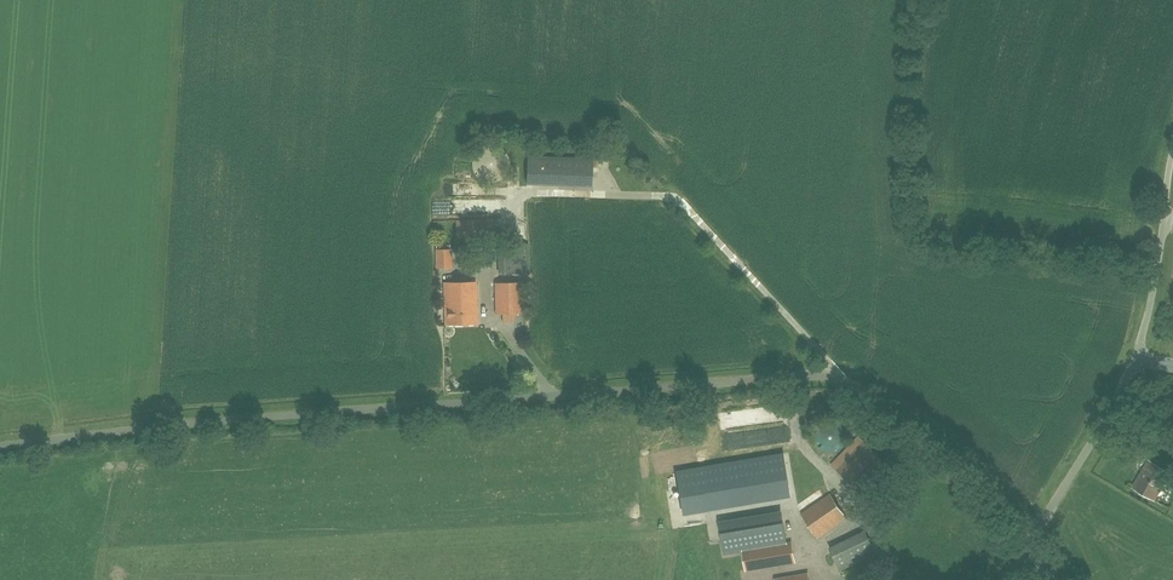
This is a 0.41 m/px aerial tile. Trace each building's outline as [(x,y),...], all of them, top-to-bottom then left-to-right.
[(527,185),(592,188),(593,158),(528,156),(527,185)] [(457,194),(478,194),(478,185),(456,185),(457,194)] [(495,218),(470,219),(456,220),(457,239),(471,238),(495,237),(495,218)] [(529,245),(526,245),(512,245),(513,247),(498,248),(498,275),(514,274),(514,273),(529,273),(529,245)] [(436,269),(452,268),(452,249),(435,249),(436,269)] [(477,324),(476,289),(476,282),(444,283),(445,325),(477,324)] [(522,314),(521,289),(521,283),(495,283),(495,315),(522,314)] [(863,496),(890,467),(863,441),(836,470),(863,496)] [(770,503),(785,497),(767,453),(752,460),(770,503)] [(726,488),(741,481),(728,457),(714,464),(726,488)] [(1154,500),(1170,473),(1149,461),(1134,488),(1154,500)] [(818,536),(850,521),(843,507),(811,523),(818,536)] [(812,524),(821,518),(817,512),(808,518),(812,524)] [(722,532),(785,523),(784,513),(721,522),(722,532)] [(866,531),(829,548),(840,572),(877,555),(866,531)] [(787,544),(744,551),(744,552),(747,570),(795,562),(792,543),(787,544)]
